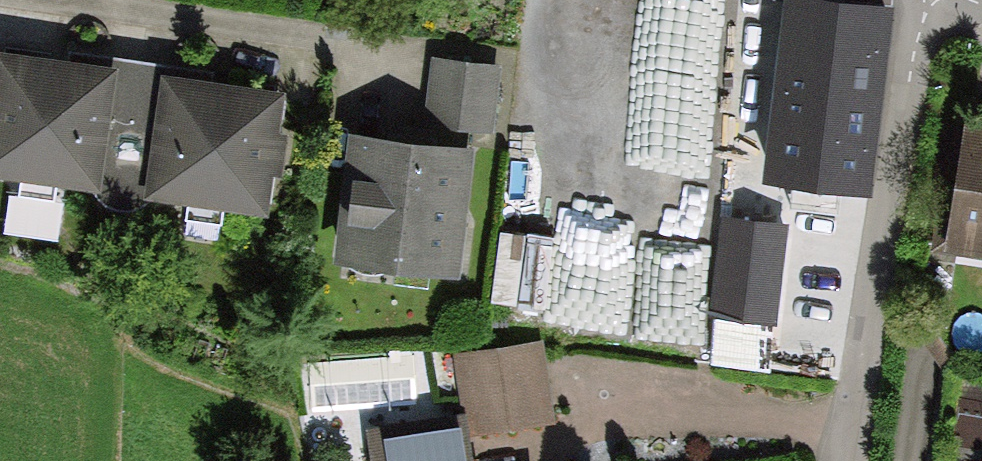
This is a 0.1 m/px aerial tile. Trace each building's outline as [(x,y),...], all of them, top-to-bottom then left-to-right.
[(719,0),(644,0),(627,153),(701,161),(719,0)] [(896,11),(804,0),(777,0),(755,190),(873,204),(896,11)] [(102,197),(94,196),(103,209),(118,215),(135,215),(155,207),(144,206),(162,81),(210,87),(212,76),(66,55),(64,68),(119,75),(102,197)] [(0,58),(0,181),(94,196),(102,197),(119,75),(64,68),(0,58)] [(496,71),(431,63),(422,144),(478,150),(486,151),(496,71)] [(284,179),(287,139),(280,134),(285,98),(210,87),(162,81),(144,206),(155,207),(267,225),(275,179),(284,179)] [(981,262),(981,125),(965,122),(951,198),(938,196),(928,252),(981,262)] [(422,144),(349,137),(337,268),(466,280),(478,150),(422,144)] [(792,230),(721,223),(712,322),(782,329),(792,230)] [(549,340),(456,359),(472,435),(565,416),(549,340)] [(461,418),(367,432),(371,460),(467,460),(461,418)]
